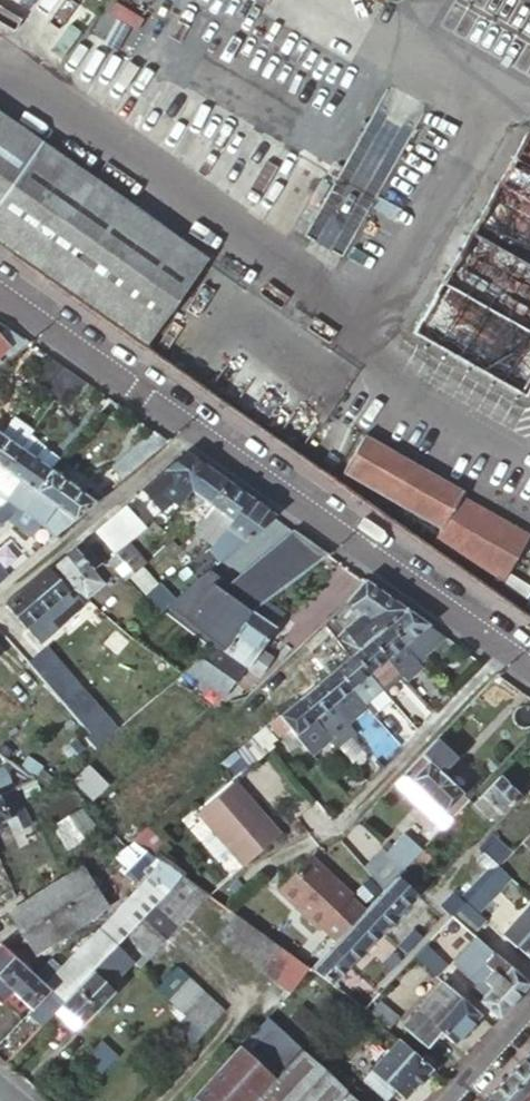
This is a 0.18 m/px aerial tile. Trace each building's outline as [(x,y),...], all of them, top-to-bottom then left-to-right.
[(139,347),(199,263),(0,121),(0,248),(139,347)] [(341,255),(386,169),(372,162),(381,143),(359,132),(305,236),(341,255)] [(405,338),(516,403),(529,378),(529,143),(519,137),(405,338)] [(26,345),(2,328),(0,330),(0,367),(26,345)] [(60,369),(44,357),(28,381),(44,391),(60,369)] [(60,369),(44,391),(42,395),(52,402),(67,413),(86,387),(60,369)] [(111,420),(119,410),(106,401),(99,410),(111,420)] [(29,434),(9,420),(0,433),(0,471),(2,473),(27,438),(29,434)] [(120,480),(165,443),(150,432),(109,467),(120,480)] [(33,495),(49,472),(57,460),(27,438),(2,473),(16,483),(33,495)] [(334,476),(430,534),(428,543),(492,580),(515,540),(449,503),(453,496),(356,439),(334,476)] [(206,471),(183,456),(140,491),(152,505),(166,494),(185,508),(193,496),(190,494),(206,471)] [(205,514),(225,485),(206,471),(190,494),(193,496),(185,508),(186,508),(198,517),(194,522),(197,524),(201,519),(205,514)] [(50,539),(92,503),(49,472),(33,495),(55,511),(39,526),(50,539)] [(2,473),(0,476),(0,498),(3,501),(16,483),(2,473)] [(39,526),(55,511),(33,495),(16,483),(3,501),(0,504),(0,517),(1,518),(3,519),(30,535),(37,525),(39,526)] [(233,519),(246,500),(225,485),(205,514),(201,519),(197,524),(196,525),(216,539),(226,528),(228,526),(229,523),(233,519)] [(228,554),(271,517),(246,500),(233,519),(229,523),(228,526),(226,528),(216,539),(212,543),(228,554)] [(143,528),(123,505),(95,529),(114,553),(143,528)] [(198,517),(186,508),(181,516),(188,523),(174,538),(179,543),(188,533),(196,525),(197,524),(194,522),(198,517)] [(208,548),(212,543),(216,539),(196,525),(188,533),(208,548)] [(127,542),(114,553),(131,573),(140,566),(144,562),(127,542)] [(220,560),(228,554),(212,543),(208,548),(220,560)] [(70,591),(82,598),(99,583),(89,571),(95,565),(77,544),(50,566),(70,591)] [(131,573),(128,576),(137,587),(149,576),(140,566),(131,573)] [(24,587),(42,608),(63,591),(45,570),(24,587)] [(343,602),(361,580),(346,570),(330,591),(343,602)] [(264,604),(278,593),(260,572),(246,584),(232,603),(198,579),(171,602),(166,607),(183,620),(191,610),(234,639),(251,615),(258,609),(264,604)] [(383,626),(403,610),(361,580),(343,602),(327,622),(300,647),(311,657),(240,717),(254,734),(261,728),(275,716),(295,700),(313,684),(332,669),(350,654),(367,640),(383,626)] [(166,607),(171,602),(157,585),(155,582),(139,594),(157,615),(166,607)] [(36,644),(58,626),(42,608),(24,587),(3,606),(36,644)] [(280,615),(264,604),(258,609),(276,621),(280,615)] [(276,621),(258,609),(251,615),(234,639),(225,651),(218,646),(185,673),(191,677),(221,699),(231,684),(233,685),(244,671),(255,678),(269,658),(259,651),(273,632),(270,630),(276,621)] [(415,663),(444,639),(403,610),(383,626),(408,655),(415,663)] [(392,668),(408,655),(383,626),(367,640),(384,660),(385,659),(392,668)] [(380,691),(399,676),(392,668),(385,659),(384,660),(367,640),(350,654),(380,691)] [(86,739),(94,749),(117,730),(44,648),(26,664),(65,705),(90,735),(86,739)] [(380,691),(350,654),(332,669),(349,690),(355,696),(363,706),(364,707),(369,712),(370,714),(388,699),(380,691)] [(415,663),(408,655),(392,668),(399,676),(402,679),(418,666),(415,663)] [(349,690),(332,669),(313,684),(330,705),(340,718),(345,724),(364,707),(363,706),(355,696),(349,690)] [(183,688),(191,677),(185,673),(179,679),(175,682),(183,688)] [(330,705),(313,684),(295,700),(312,721),(328,740),(335,748),(353,733),(345,724),(340,718),(330,705)] [(312,721),(295,700),(275,716),(285,729),(293,737),(312,721)] [(261,728),(271,741),(285,729),(275,716),(261,728)] [(328,740),(312,721),(293,737),(301,746),(309,756),(328,740)] [(246,769),(268,750),(265,746),(271,741),(261,728),(254,734),(243,743),(233,752),(246,769)] [(391,784),(439,830),(472,795),(466,789),(461,795),(439,775),(453,759),(432,740),(391,784)] [(46,788),(53,782),(0,743),(0,756),(46,788)] [(53,756),(63,765),(68,760),(59,751),(53,756)] [(54,772),(63,765),(53,756),(46,764),(54,772)] [(12,783),(5,767),(0,769),(0,788),(12,783)] [(494,820),(518,794),(498,775),(472,802),(488,817),(489,816),(494,820)] [(36,787),(34,781),(18,788),(21,794),(36,787)] [(241,869),(276,838),(229,785),(194,816),(241,869)] [(28,827),(15,797),(12,791),(0,797),(0,824),(4,822),(8,831),(17,827),(19,831),(28,827)] [(45,813),(70,847),(96,829),(71,794),(45,813)] [(122,847),(138,833),(129,822),(112,836),(122,847)] [(17,827),(8,831),(10,835),(19,831),(17,827)] [(519,842),(529,852),(529,829),(519,842)] [(384,852),(402,869),(419,852),(400,834),(384,852)] [(504,849),(490,836),(477,850),(483,856),(490,863),(491,863),(504,849)] [(130,845),(125,849),(111,858),(130,886),(154,862),(130,845)] [(360,870),(381,893),(402,869),(384,852),(379,848),(360,870)] [(419,852),(402,869),(415,880),(431,863),(419,852)] [(484,869),(490,863),(483,856),(477,861),(478,862),(484,869)] [(348,895),(308,857),(276,891),(316,929),(318,927),(335,942),(345,932),(361,914),(362,912),(346,897),(348,895)] [(480,884),(495,867),(491,863),(490,863),(484,869),(478,876),(475,879),(480,884)] [(477,886),(489,897),(507,877),(495,867),(480,884),(477,886)] [(362,912),(361,914),(380,932),(413,895),(412,894),(420,885),(415,880),(402,869),(381,893),(362,912)] [(8,917),(33,956),(106,909),(81,870),(8,917)] [(172,885),(177,879),(167,871),(155,885),(164,893),(172,885)] [(164,893),(155,885),(147,877),(85,946),(57,976),(44,989),(49,993),(32,1012),(28,1016),(41,1028),(53,1015),(59,1007),(114,948),(139,921),(150,909),(161,897),(164,893)] [(194,906),(202,896),(177,879),(172,885),(194,906)] [(437,908),(448,917),(450,915),(477,886),(480,884),(475,879),(456,899),(450,893),(437,908)] [(182,918),(194,906),(172,885),(164,893),(161,897),(182,918)] [(450,915),(470,934),(483,920),(475,913),(489,897),(477,886),(450,915)] [(6,901),(12,898),(10,893),(3,896),(6,901)] [(172,929),(182,918),(161,897),(150,909),(172,929)] [(519,915),(529,925),(529,905),(529,904),(519,915)] [(172,929),(150,909),(139,921),(160,941),(172,929)] [(240,923),(228,914),(212,937),(224,946),(240,923)] [(345,932),(364,949),(380,932),(361,914),(345,932)] [(448,917),(411,958),(433,977),(442,967),(439,965),(431,957),(437,950),(445,958),(475,985),(469,993),(498,1019),(527,986),(470,934),(450,915),(448,917)] [(519,915),(502,935),(515,947),(529,930),(529,925),(519,915)] [(160,941),(139,921),(114,948),(127,962),(126,963),(133,970),(136,967),(160,941)] [(240,923),(224,946),(235,953),(251,930),(240,923)] [(247,961),(262,939),(251,930),(235,953),(247,961)] [(396,947),(404,955),(420,937),(411,930),(396,947)] [(515,947),(529,960),(529,930),(515,947)] [(327,950),(347,967),(364,949),(345,932),(335,942),(327,950)] [(57,976),(85,946),(77,937),(44,963),(57,976)] [(247,961),(259,970),(275,947),(262,939),(247,961)] [(257,973),(271,983),(289,958),(275,947),(259,970),(257,973)] [(59,1007),(77,1024),(80,1027),(111,994),(106,989),(120,973),(125,978),(133,970),(126,963),(127,962),(114,948),(59,1007)] [(44,989),(18,965),(0,949),(0,1002),(10,992),(32,1012),(49,993),(44,989)] [(327,950),(308,971),(329,986),(347,967),(327,950)] [(439,965),(445,958),(437,950),(431,957),(439,965)] [(380,964),(389,972),(398,961),(390,953),(380,964)] [(271,983),(285,993),(306,970),(289,958),(271,983)] [(175,969),(158,987),(155,990),(166,1000),(186,979),(175,969)] [(186,979),(166,1000),(177,1011),(197,989),(186,979)] [(452,1046),(479,1017),(441,984),(404,1026),(427,1046),(438,1033),(452,1046)] [(189,1022),(209,1000),(197,989),(177,1011),(189,1022)] [(189,1022),(200,1032),(220,1010),(209,1000),(189,1022)] [(377,1002),(368,1014),(386,1031),(397,1018),(377,1002)] [(59,1007),(53,1015),(71,1031),(77,1024),(59,1007)] [(312,1022),(297,1007),(286,1018),(302,1033),(312,1022)] [(262,1019),(190,1100),(191,1100),(353,1100),(262,1019)] [(104,1064),(112,1057),(95,1041),(86,1047),(89,1051),(80,1061),(92,1072),(102,1062),(104,1064)] [(404,1100),(431,1070),(398,1041),(371,1071),(395,1093),(404,1100)] [(519,1062),(529,1071),(529,1049),(519,1062)] [(519,1062),(502,1080),(522,1098),(525,1100),(529,1100),(529,1071),(519,1062)] [(382,1100),(388,1100),(395,1093),(371,1071),(361,1082),(382,1100)] [(502,1080),(486,1098),(489,1100),(520,1100),(522,1098),(502,1080)]
